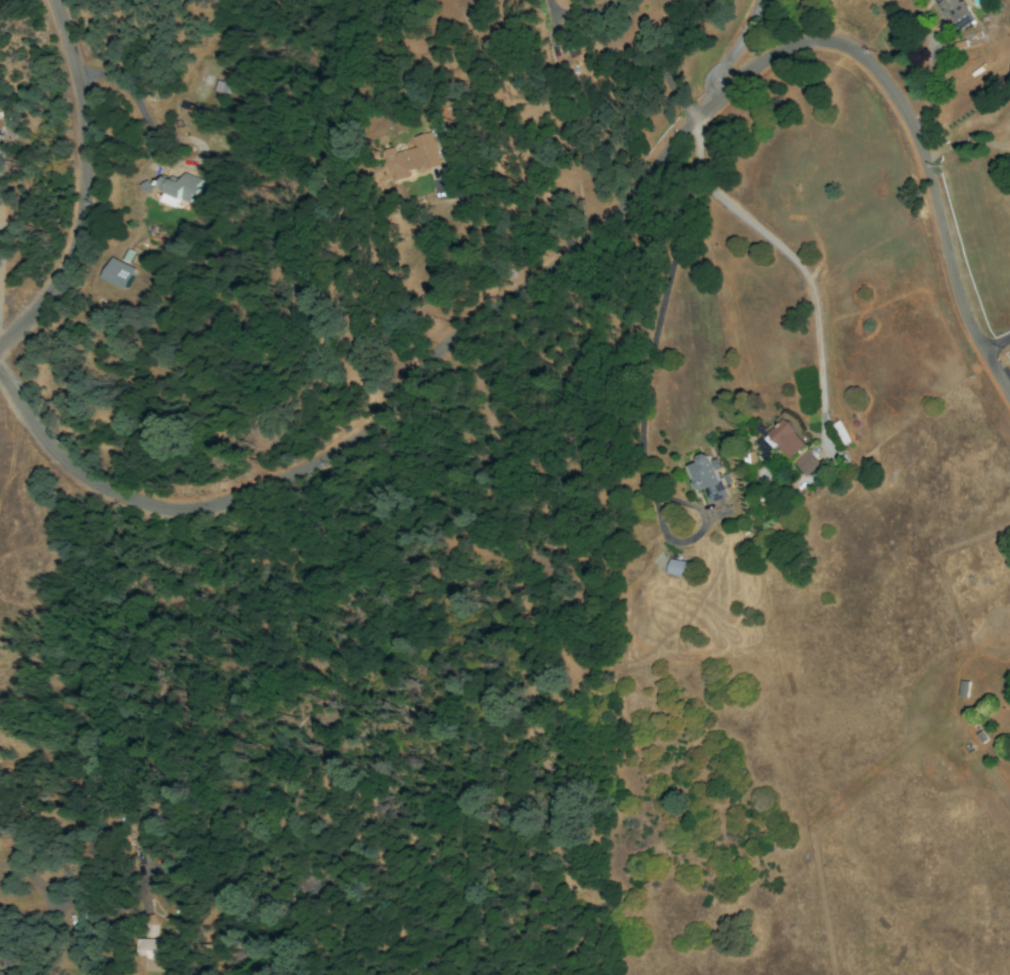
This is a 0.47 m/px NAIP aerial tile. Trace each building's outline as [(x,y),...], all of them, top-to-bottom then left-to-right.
[(955,32),(974,21),(961,0),(936,0),(955,32)] [(409,178),(408,172),(441,164),(433,132),(413,137),(416,148),(396,152),(395,149),(383,151),(390,182),(409,178)] [(157,189),(163,191),(159,202),(173,207),(177,199),(188,203),(198,180),(181,173),(177,182),(162,175),(157,189)] [(101,278),(122,289),(132,268),(112,257),(101,278)] [(788,460),(805,444),(783,419),(774,427),(770,423),(759,433),(762,435),(753,443),(761,452),(766,448),(770,452),(776,447),(788,460)] [(792,462),(804,476),(819,463),(807,449),(792,462)] [(726,497),(716,470),(720,468),(716,458),(708,461),(706,457),(685,465),(695,492),(703,489),(708,503),(726,497)] [(666,573),(683,577),(686,562),(669,559),(666,573)] [(130,954),(135,954),(135,971),(159,971),(159,939),(130,939),(130,954)]
